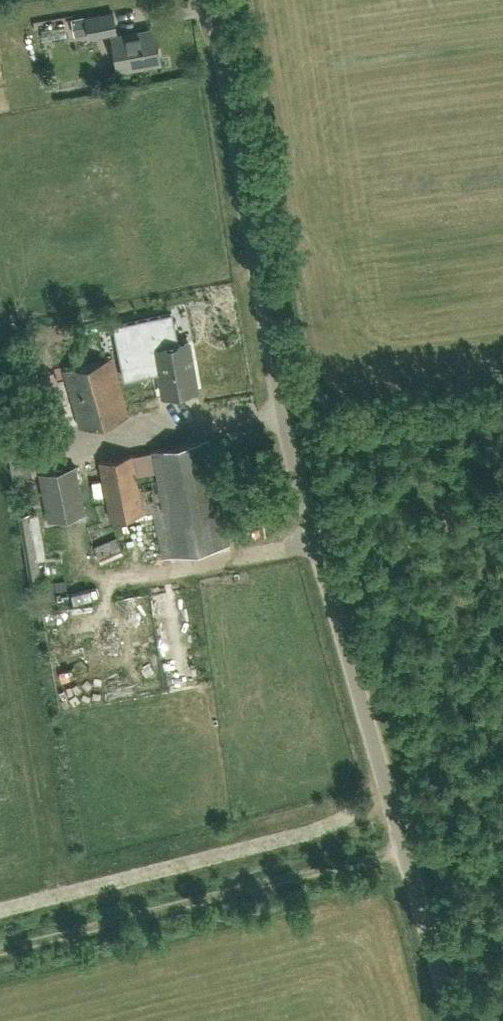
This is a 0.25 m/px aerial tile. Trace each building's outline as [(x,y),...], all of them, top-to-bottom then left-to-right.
[(81,38),(88,37),(88,40),(118,34),(116,22),(114,11),(84,16),(85,22),(73,25),(74,30),(80,29),(81,38)] [(161,63),(156,39),(155,30),(135,34),(112,38),(118,71),(161,63)] [(141,374),(159,371),(164,396),(197,391),(189,343),(156,349),(156,351),(138,354),(141,374)] [(128,416),(112,357),(64,371),(81,429),(128,416)] [(28,411),(6,414),(15,478),(36,475),(28,411)] [(164,558),(230,545),(209,439),(99,461),(111,520),(155,511),(164,558)] [(77,465),(38,473),(48,522),(87,514),(77,465)] [(18,514),(30,582),(41,581),(29,513),(18,514)] [(101,564),(125,554),(118,537),(93,547),(101,564)]
